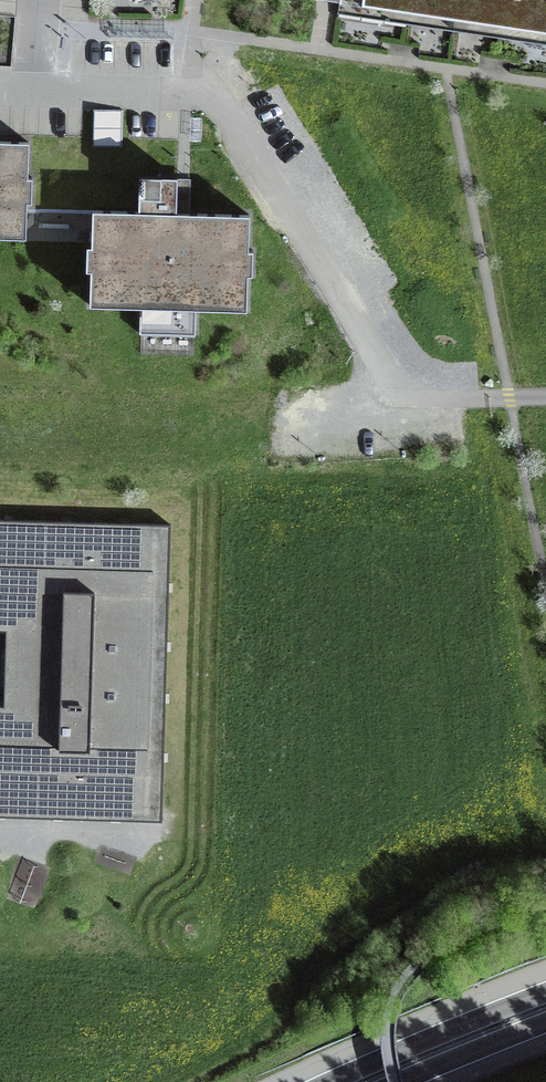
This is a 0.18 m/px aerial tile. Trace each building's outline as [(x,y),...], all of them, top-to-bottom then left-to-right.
[(339,0),(340,0),(338,11),(545,42),(545,0),(339,0)] [(26,237),(27,202),(31,202),(32,177),(27,177),(29,142),(0,141),(0,236),(26,237)] [(176,213),(177,177),(139,176),(138,212),(92,210),(91,245),(87,245),(86,270),(91,270),(90,305),(141,307),(140,333),(195,335),(196,308),(246,310),(247,275),(252,275),(253,250),(248,250),(249,215),(176,213)] [(146,810),(154,534),(0,529),(0,627),(34,628),(31,709),(0,708),(0,806),(146,810)]
